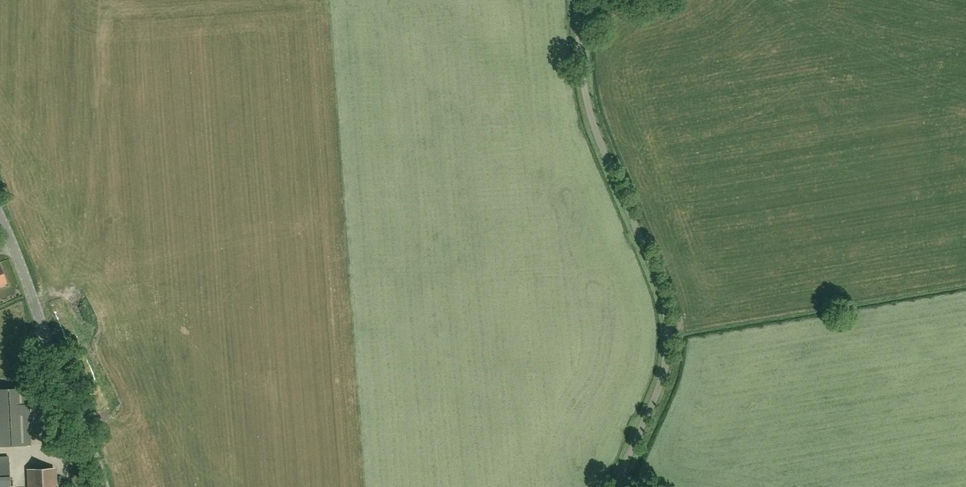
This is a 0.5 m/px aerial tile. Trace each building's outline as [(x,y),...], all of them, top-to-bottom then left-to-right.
[(30,445),(28,388),(0,389),(0,446),(30,445)] [(8,457),(0,457),(0,486),(9,486),(8,457)] [(28,470),(28,486),(55,486),(54,469),(28,470)]
